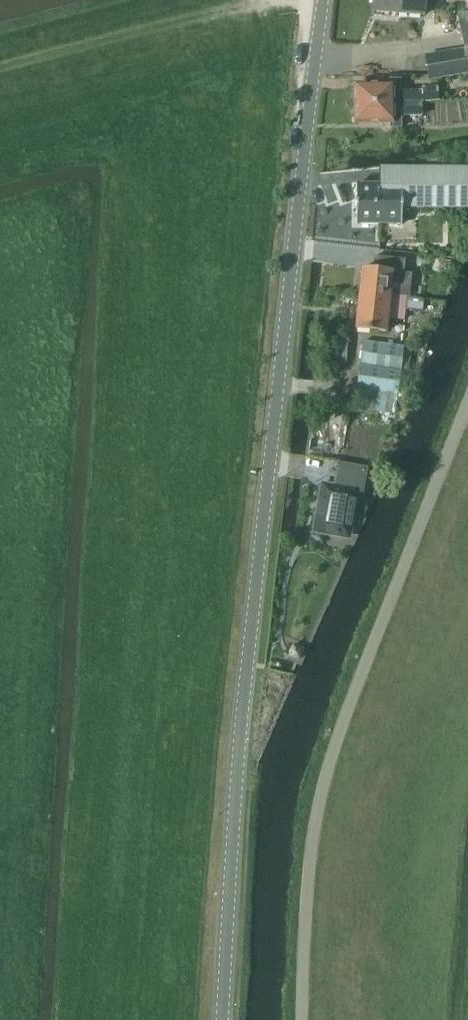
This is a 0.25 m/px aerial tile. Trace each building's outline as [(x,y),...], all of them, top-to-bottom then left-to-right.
[(373,10),(424,15),(426,0),(374,0),(373,10)] [(458,14),(464,48),(425,54),(431,79),(459,74),(467,73),(467,12),(458,14)] [(356,104),(422,102),(422,90),(402,89),(401,79),(390,78),(390,86),(356,86),(356,104)] [(422,102),(356,104),(357,122),(391,122),(391,127),(403,127),(402,115),(422,115),(422,102)] [(356,223),(402,224),(402,207),(441,207),(467,208),(467,167),(382,166),(381,166),(381,167),(380,184),(357,184),(356,223)] [(402,295),(405,268),(406,259),(374,256),(374,268),(362,267),(360,291),(402,295)] [(409,296),(422,297),(423,290),(409,287),(409,296)] [(409,296),(402,295),(360,291),(356,328),(388,332),(389,318),(404,319),(406,309),(421,311),(422,297),(409,296)] [(410,370),(412,348),(404,347),(404,345),(364,340),(355,409),(396,415),(398,393),(401,369),(410,370)] [(322,484),(314,532),(346,537),(351,504),(355,505),(358,491),(359,492),(363,492),(367,468),(338,463),(334,486),(322,484)]
